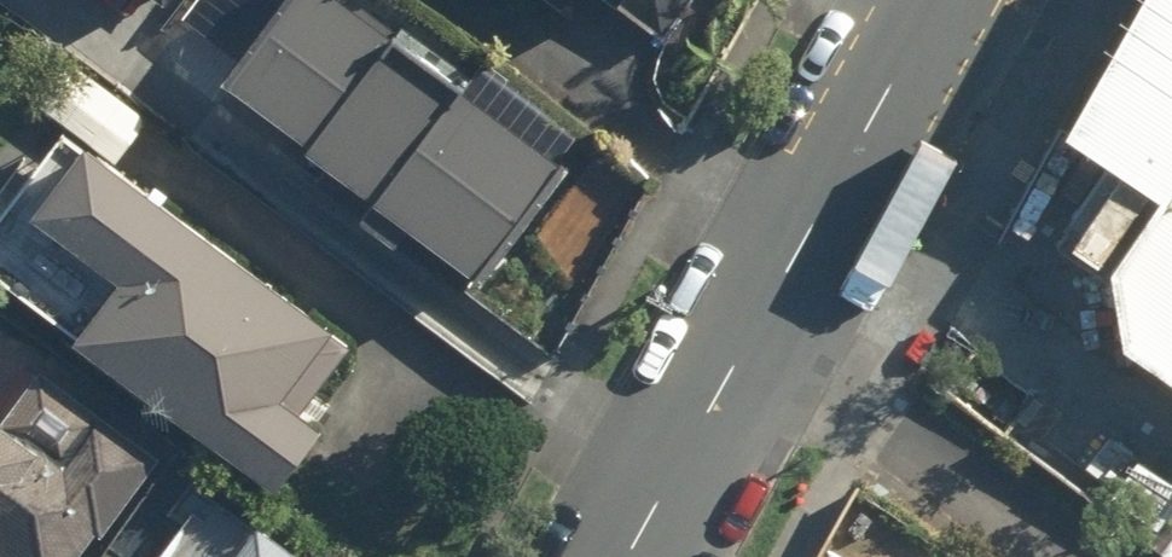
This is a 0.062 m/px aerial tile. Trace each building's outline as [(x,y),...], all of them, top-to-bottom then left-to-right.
[(222,76),(487,282),(594,146),(407,0),(281,0),(222,76)] [(553,20),(569,0),(526,0),(553,20)] [(661,45),(695,0),(601,0),(661,45)] [(1062,303),(1171,376),(1171,123),(1062,303)] [(114,169),(81,145),(26,218),(114,284),(72,341),(272,491),(316,432),(293,415),(347,344),(114,169)] [(151,464),(22,374),(0,405),(0,556),(86,556),(151,464)] [(195,479),(171,511),(194,529),(173,556),(298,556),(195,479)]
